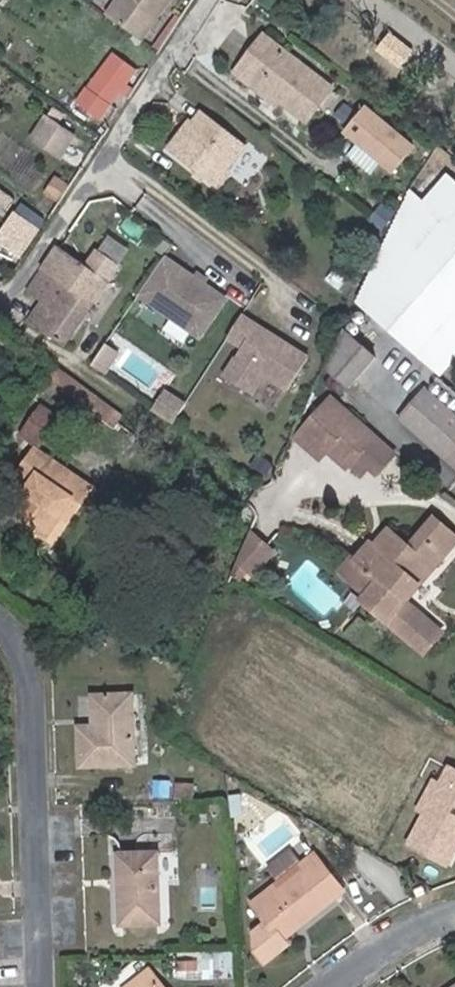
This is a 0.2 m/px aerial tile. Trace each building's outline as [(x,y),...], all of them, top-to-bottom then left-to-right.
[(173,0),(118,0),(106,15),(141,42),(173,0)] [(305,123),(330,88),(259,36),(234,71),(279,104),(305,123)] [(104,103),(130,68),(110,52),(84,87),(104,103)] [(279,104),(234,71),(230,77),(275,109),(279,104)] [(93,118),(104,103),(84,87),(73,102),(93,118)] [(414,149),(364,107),(342,134),(392,176),(414,149)] [(240,144),(197,110),(187,124),(184,122),(161,151),(211,190),(222,176),(222,168),(240,144)] [(40,152),(53,131),(25,113),(12,134),(40,152)] [(444,179),(421,207),(408,197),(373,274),(358,305),(441,376),(454,361),(454,188),(444,179)] [(15,204),(0,193),(0,213),(5,217),(15,204)] [(23,264),(42,239),(20,222),(1,248),(23,264)] [(86,267),(56,247),(27,291),(42,301),(30,321),(65,346),(116,270),(94,255),(86,267)] [(221,298),(160,257),(135,295),(195,336),(221,298)] [(305,356),(237,314),(223,337),(237,346),(219,376),(247,393),(259,374),(284,390),(305,356)] [(376,361),(345,332),(326,369),(349,391),(376,361)] [(124,405),(57,357),(48,370),(116,417),(124,405)] [(427,394),(400,423),(454,474),(454,420),(427,394)] [(390,456),(330,401),(293,440),(316,461),(323,455),(342,472),(346,469),(358,480),(366,471),(372,476),(390,456)] [(32,443),(18,433),(0,459),(0,462),(13,471),(32,443)] [(83,494),(28,455),(9,482),(23,492),(3,521),(37,544),(53,520),(61,509),(69,514),(83,494)] [(69,514),(61,509),(53,520),(61,525),(69,514)] [(445,536),(427,520),(401,552),(379,532),(365,549),(360,545),(345,562),(362,577),(351,590),(359,597),(353,603),(418,658),(435,637),(399,605),(412,590),(405,583),(445,536)] [(258,577),(271,547),(245,535),(226,576),(235,580),(240,569),(258,577)] [(452,543),(445,536),(405,583),(412,590),(452,543)] [(351,590),(362,577),(345,562),(334,575),(351,590)] [(129,761),(127,692),(89,693),(90,722),(74,723),(76,763),(129,761)] [(402,843),(449,866),(454,853),(454,766),(444,760),(402,843)] [(154,923),(152,853),(109,855),(112,924),(154,923)] [(339,890),(310,853),(297,864),(302,871),(275,891),(270,885),(248,902),(263,923),(250,933),(249,952),(258,963),(281,946),(277,941),(273,935),(292,920),(297,925),(326,904),(325,902),(339,890)] [(171,921),(173,856),(162,855),(160,921),(171,921)] [(297,925),(292,920),(273,935),(277,941),(297,925)] [(144,970),(124,986),(157,986),(144,970)]
